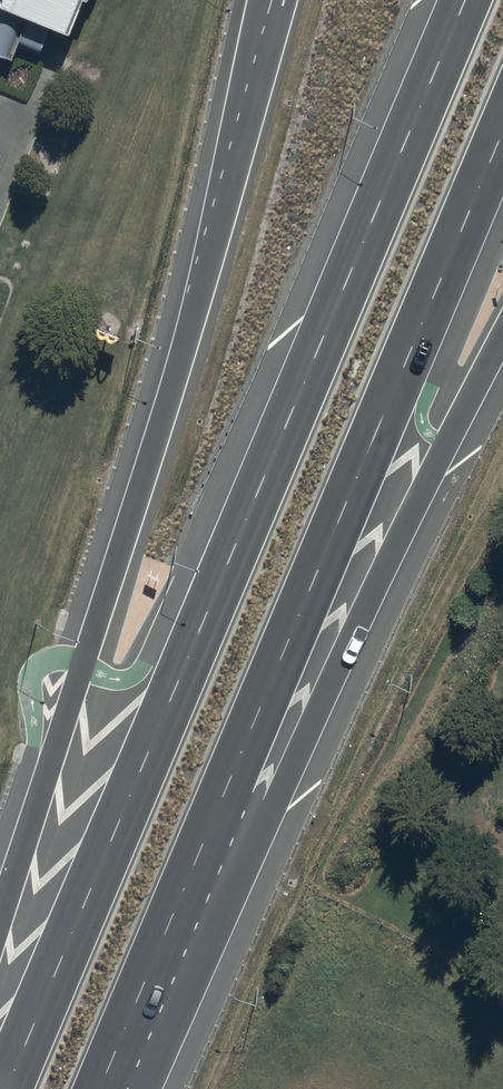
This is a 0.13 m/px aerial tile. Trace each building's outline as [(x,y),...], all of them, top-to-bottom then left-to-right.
[(16,53),(23,36),(42,44),(53,17),(68,23),(77,0),(0,0),(0,46),(16,53)]
